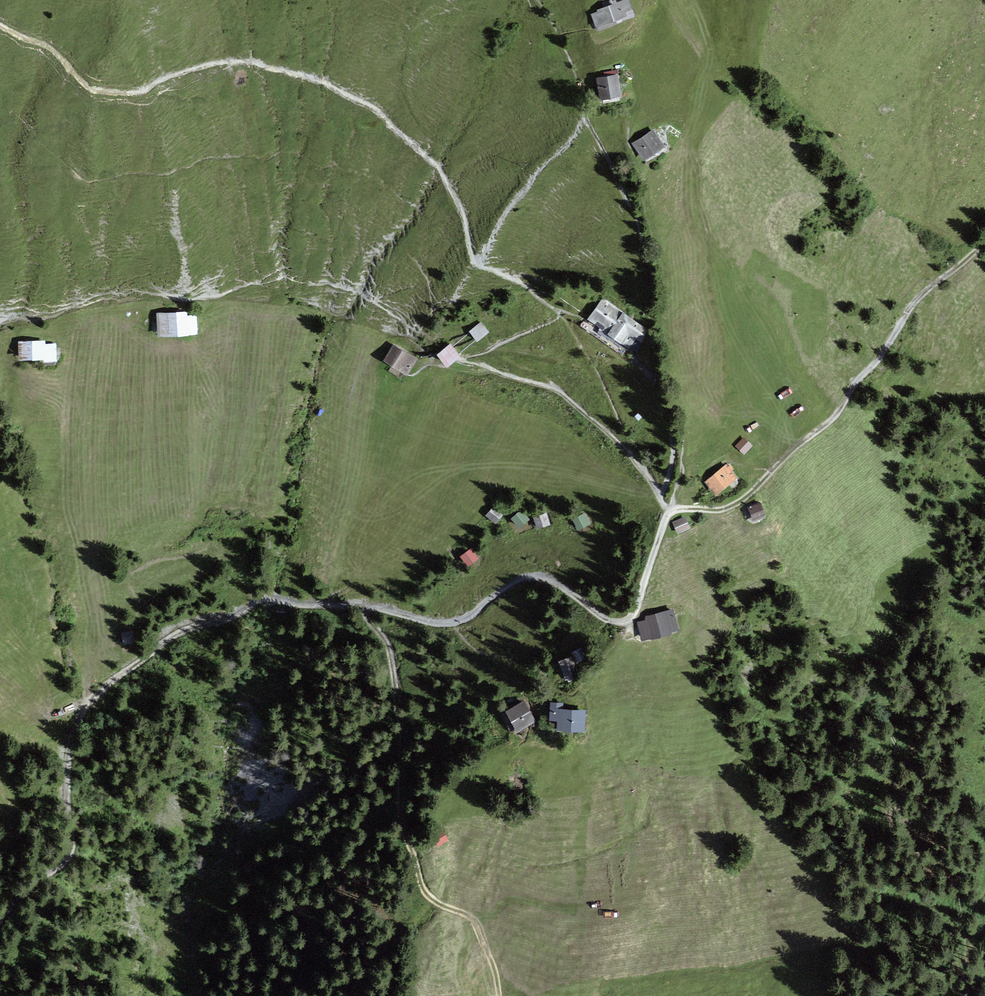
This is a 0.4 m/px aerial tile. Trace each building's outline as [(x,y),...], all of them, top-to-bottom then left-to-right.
[(597,10),(598,12),(591,14),(596,28),(597,28),(621,19),(628,16),(626,13),(634,10),(630,0),(621,0),(617,2),(616,0),(611,0),(602,3),(604,7),(597,10)] [(621,19),(597,28),(598,32),(623,22),(621,19)] [(618,74),(596,78),(599,100),(622,97),(618,74)] [(653,129),(631,143),(643,161),(665,147),(653,129)] [(650,330),(602,297),(585,320),(628,350),(636,338),(641,342),(650,330)] [(156,313),(157,337),(198,335),(197,315),(187,315),(187,311),(156,313)] [(481,322),(469,331),(477,341),(489,332),(481,322)] [(46,340),(17,341),(18,360),(44,359),(44,362),(57,361),(56,343),(46,343),(46,340)] [(461,356),(450,343),(436,354),(447,367),(457,359),(461,356)] [(417,359),(393,345),(383,361),(408,375),(417,359)] [(753,446),(743,437),(735,446),(744,455),(753,446)] [(728,466),(726,464),(704,482),(715,496),(737,478),(732,472),(734,470),(730,465),(728,466)] [(760,502),(747,507),(753,520),(766,515),(760,502)] [(494,505),(485,516),(496,524),(505,514),(494,505)] [(522,510),(511,519),(519,528),(530,520),(522,510)] [(547,513),(533,517),(537,530),(551,525),(547,513)] [(585,513),(572,519),(578,531),(591,524),(585,513)] [(685,516),(672,522),(677,534),(690,528),(685,516)] [(471,548),(460,556),(468,567),(479,559),(471,548)] [(636,622),(641,641),(671,634),(670,631),(678,630),(673,610),(646,616),(645,620),(636,622)] [(123,633),(124,645),(136,643),(135,631),(123,633)] [(581,647),(572,652),(578,662),(587,657),(581,647)] [(570,657),(558,661),(565,680),(577,676),(570,657)] [(524,700),(505,711),(518,733),(536,722),(524,700)] [(584,731),(586,710),(563,709),(563,703),(550,702),(549,721),(557,721),(556,730),(584,731)] [(442,830),(431,837),(438,847),(448,840),(442,830)]
